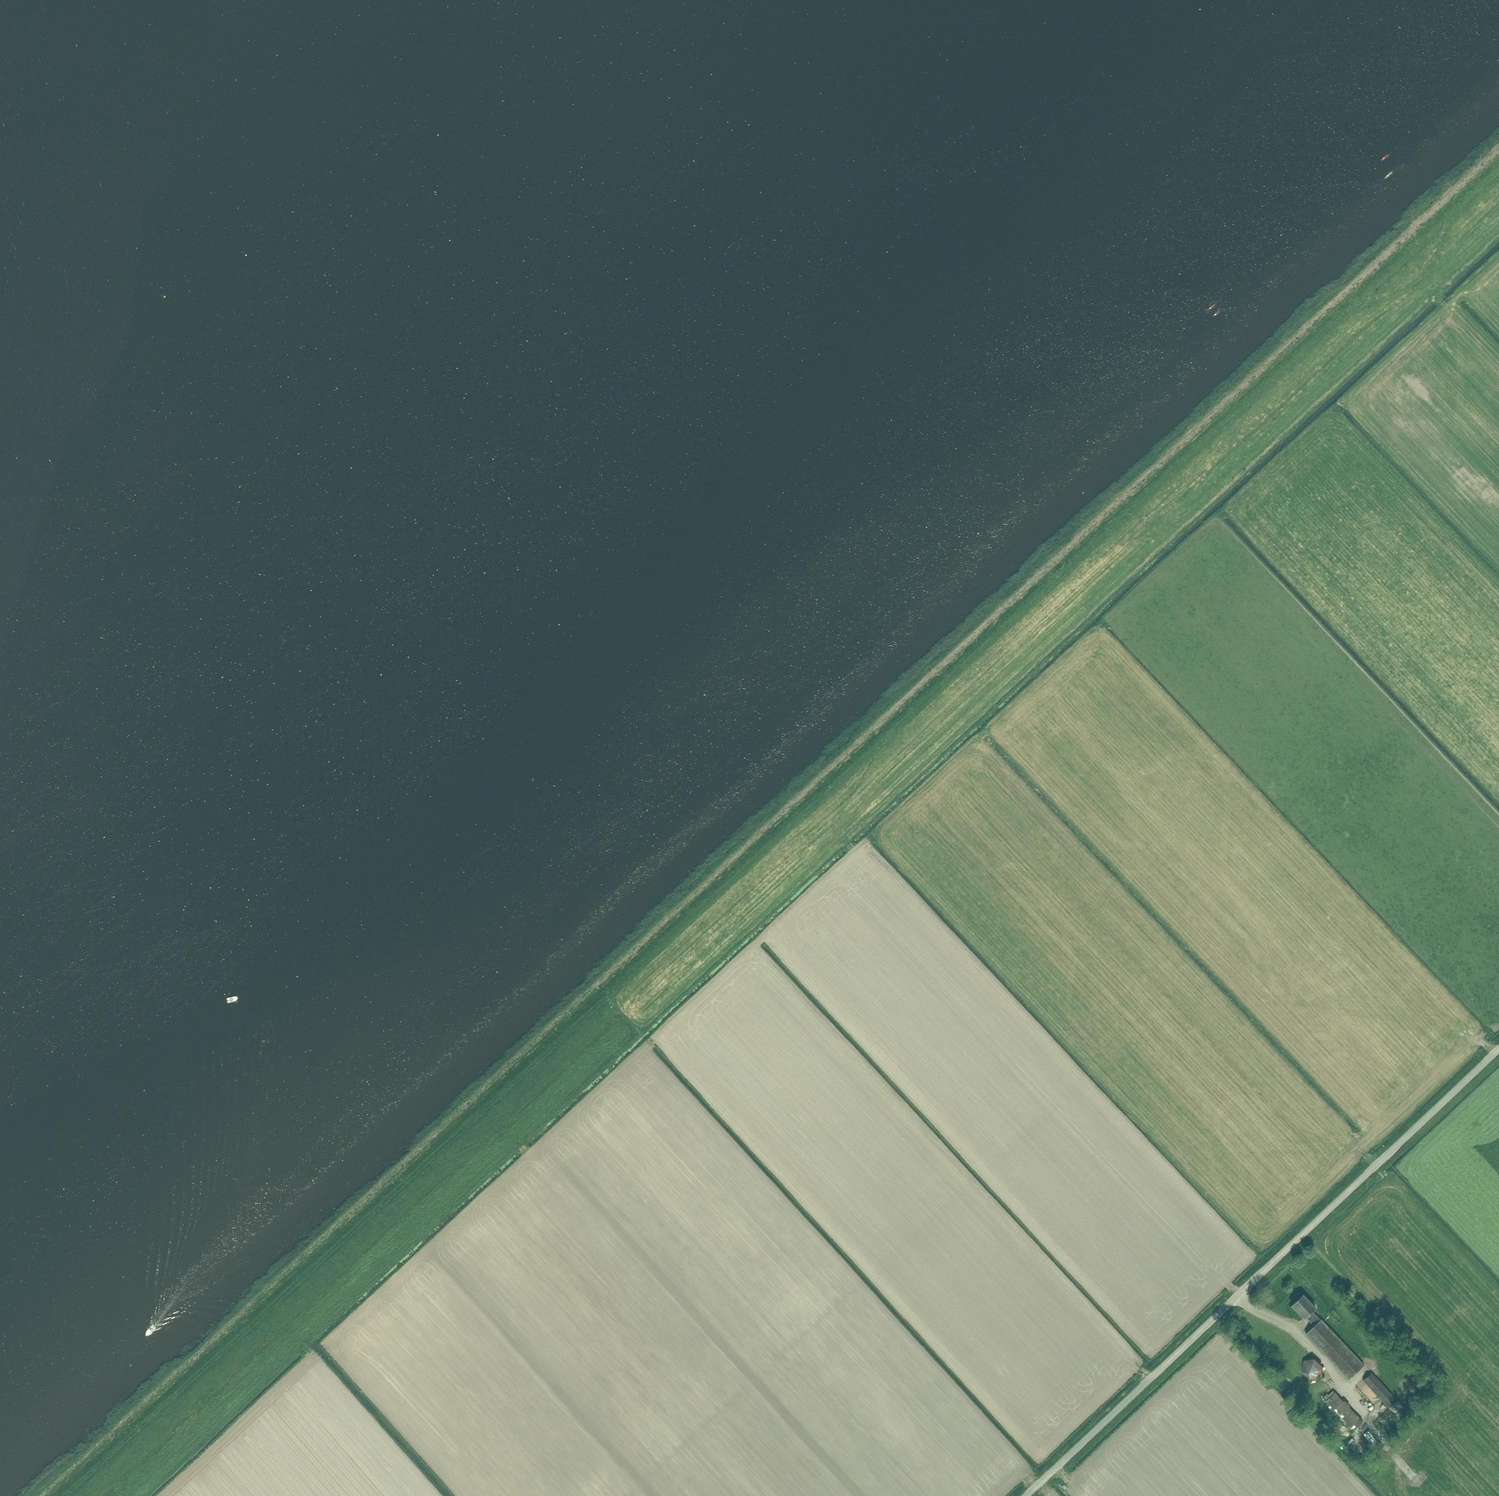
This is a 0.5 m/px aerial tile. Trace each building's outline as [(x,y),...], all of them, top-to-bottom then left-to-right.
[(1315,1307),(1303,1294),(1291,1305),(1304,1318),(1305,1317),(1314,1326),(1305,1333),(1348,1379),(1363,1364),(1321,1319),(1320,1319),(1312,1310),(1315,1307)] [(1301,1361),(1299,1372),(1308,1382),(1320,1379),(1323,1366),(1314,1356),(1301,1361)] [(1388,1408),(1397,1400),(1371,1372),(1362,1380),(1388,1408)]
